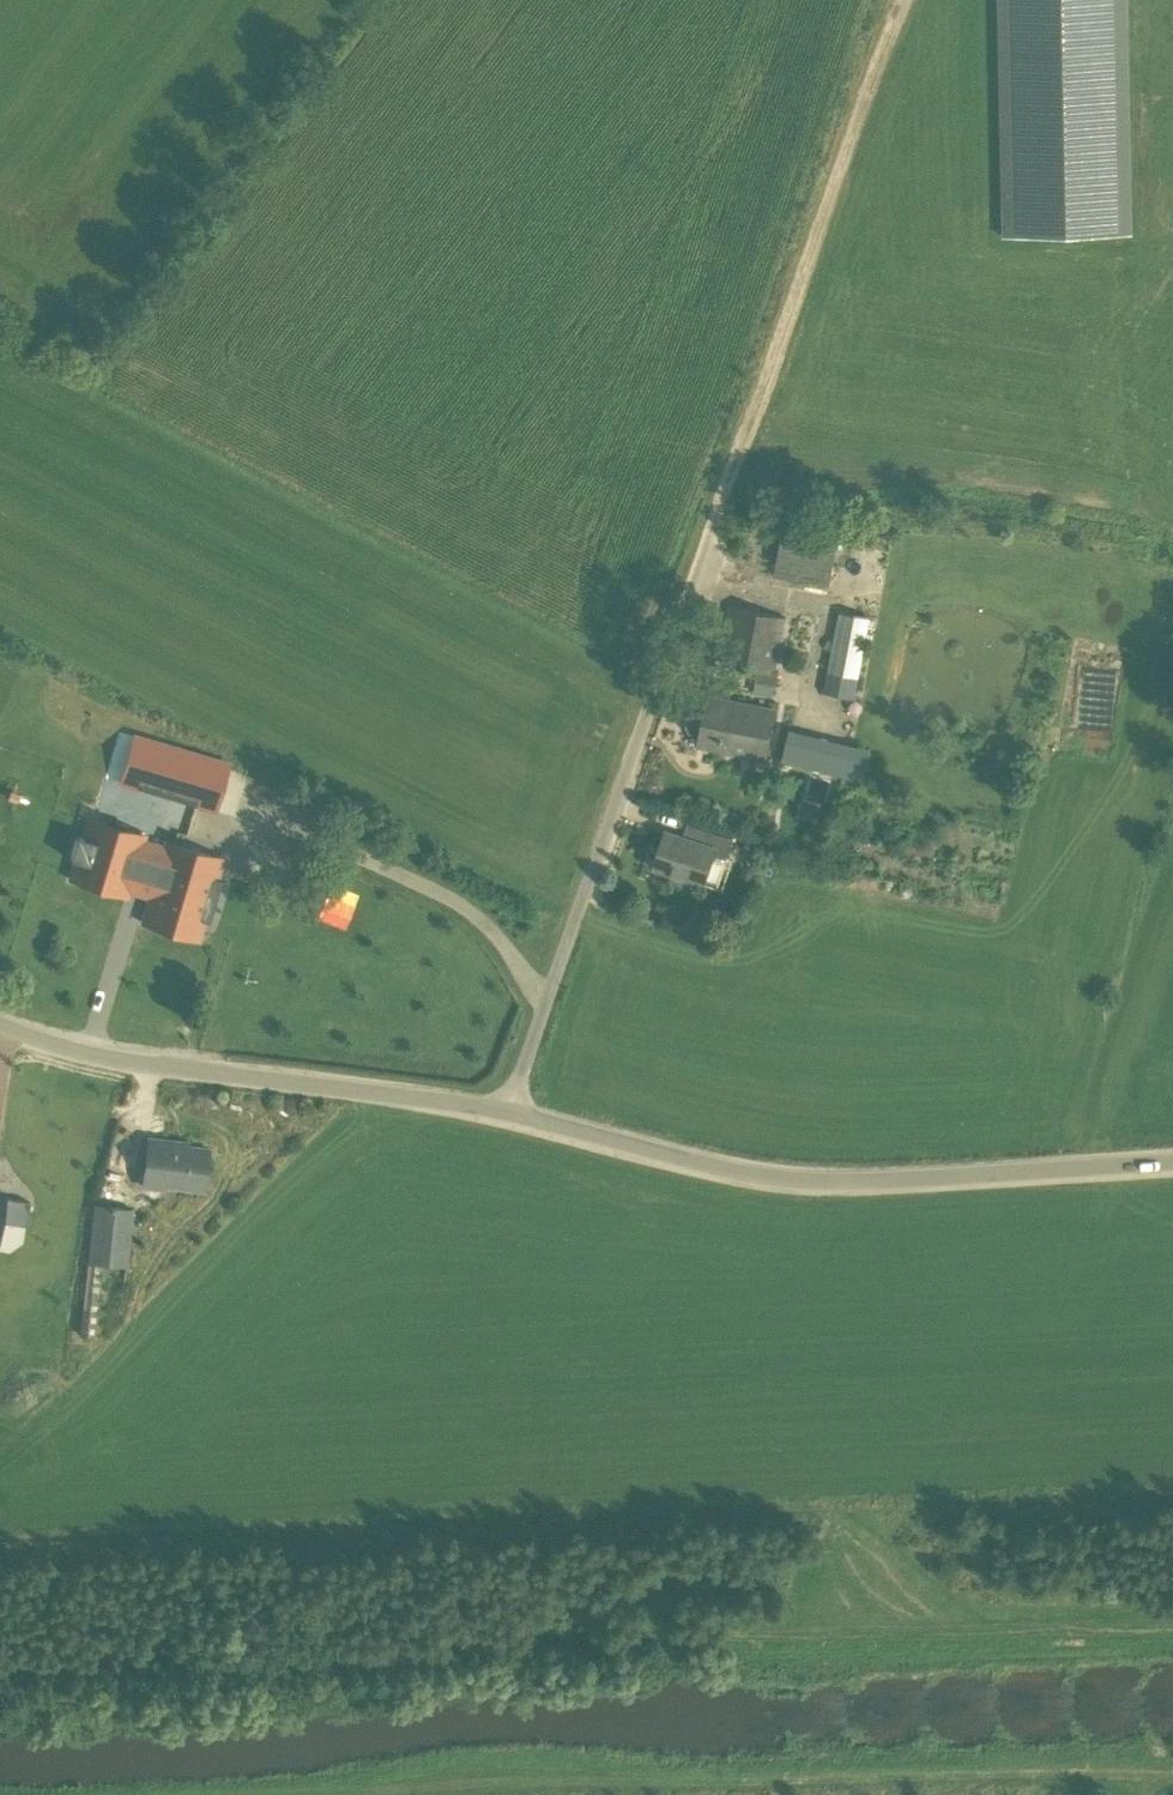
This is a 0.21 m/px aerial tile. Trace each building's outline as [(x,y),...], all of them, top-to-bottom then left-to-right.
[(1004,236),(1131,233),(1127,0),(999,0),(1004,236)] [(785,512),(773,574),(828,585),(840,522),(785,512)] [(776,684),(779,670),(775,669),(787,617),(729,605),(717,661),(757,670),(754,681),(776,684)] [(855,698),(870,615),(839,609),(823,692),(855,698)] [(774,709),(707,696),(705,708),(695,706),(690,709),(686,727),(690,732),(700,734),(698,745),(765,758),(774,709)] [(861,781),(870,749),(789,728),(781,760),(861,781)] [(137,740),(123,787),(216,815),(230,768),(137,740)] [(73,834),(66,857),(72,859),(67,878),(121,894),(124,886),(152,895),(149,903),(143,922),(198,939),(204,919),(209,921),(222,880),(216,878),(222,859),(168,842),(164,852),(137,844),(140,834),(102,822),(96,841),(73,834)] [(734,837),(688,822),(683,837),(665,831),(653,867),(671,873),(669,881),(672,886),(691,893),(696,890),(698,882),(704,884),(714,853),(727,857),(734,837)] [(191,1140),(190,1142),(154,1137),(148,1179),(210,1187),(217,1144),(191,1140)] [(0,1221),(26,1225),(30,1201),(4,1197),(4,1192),(0,1192),(0,1221)] [(113,1260),(137,1261),(140,1200),(98,1198),(92,1327),(110,1328),(113,1260)]
